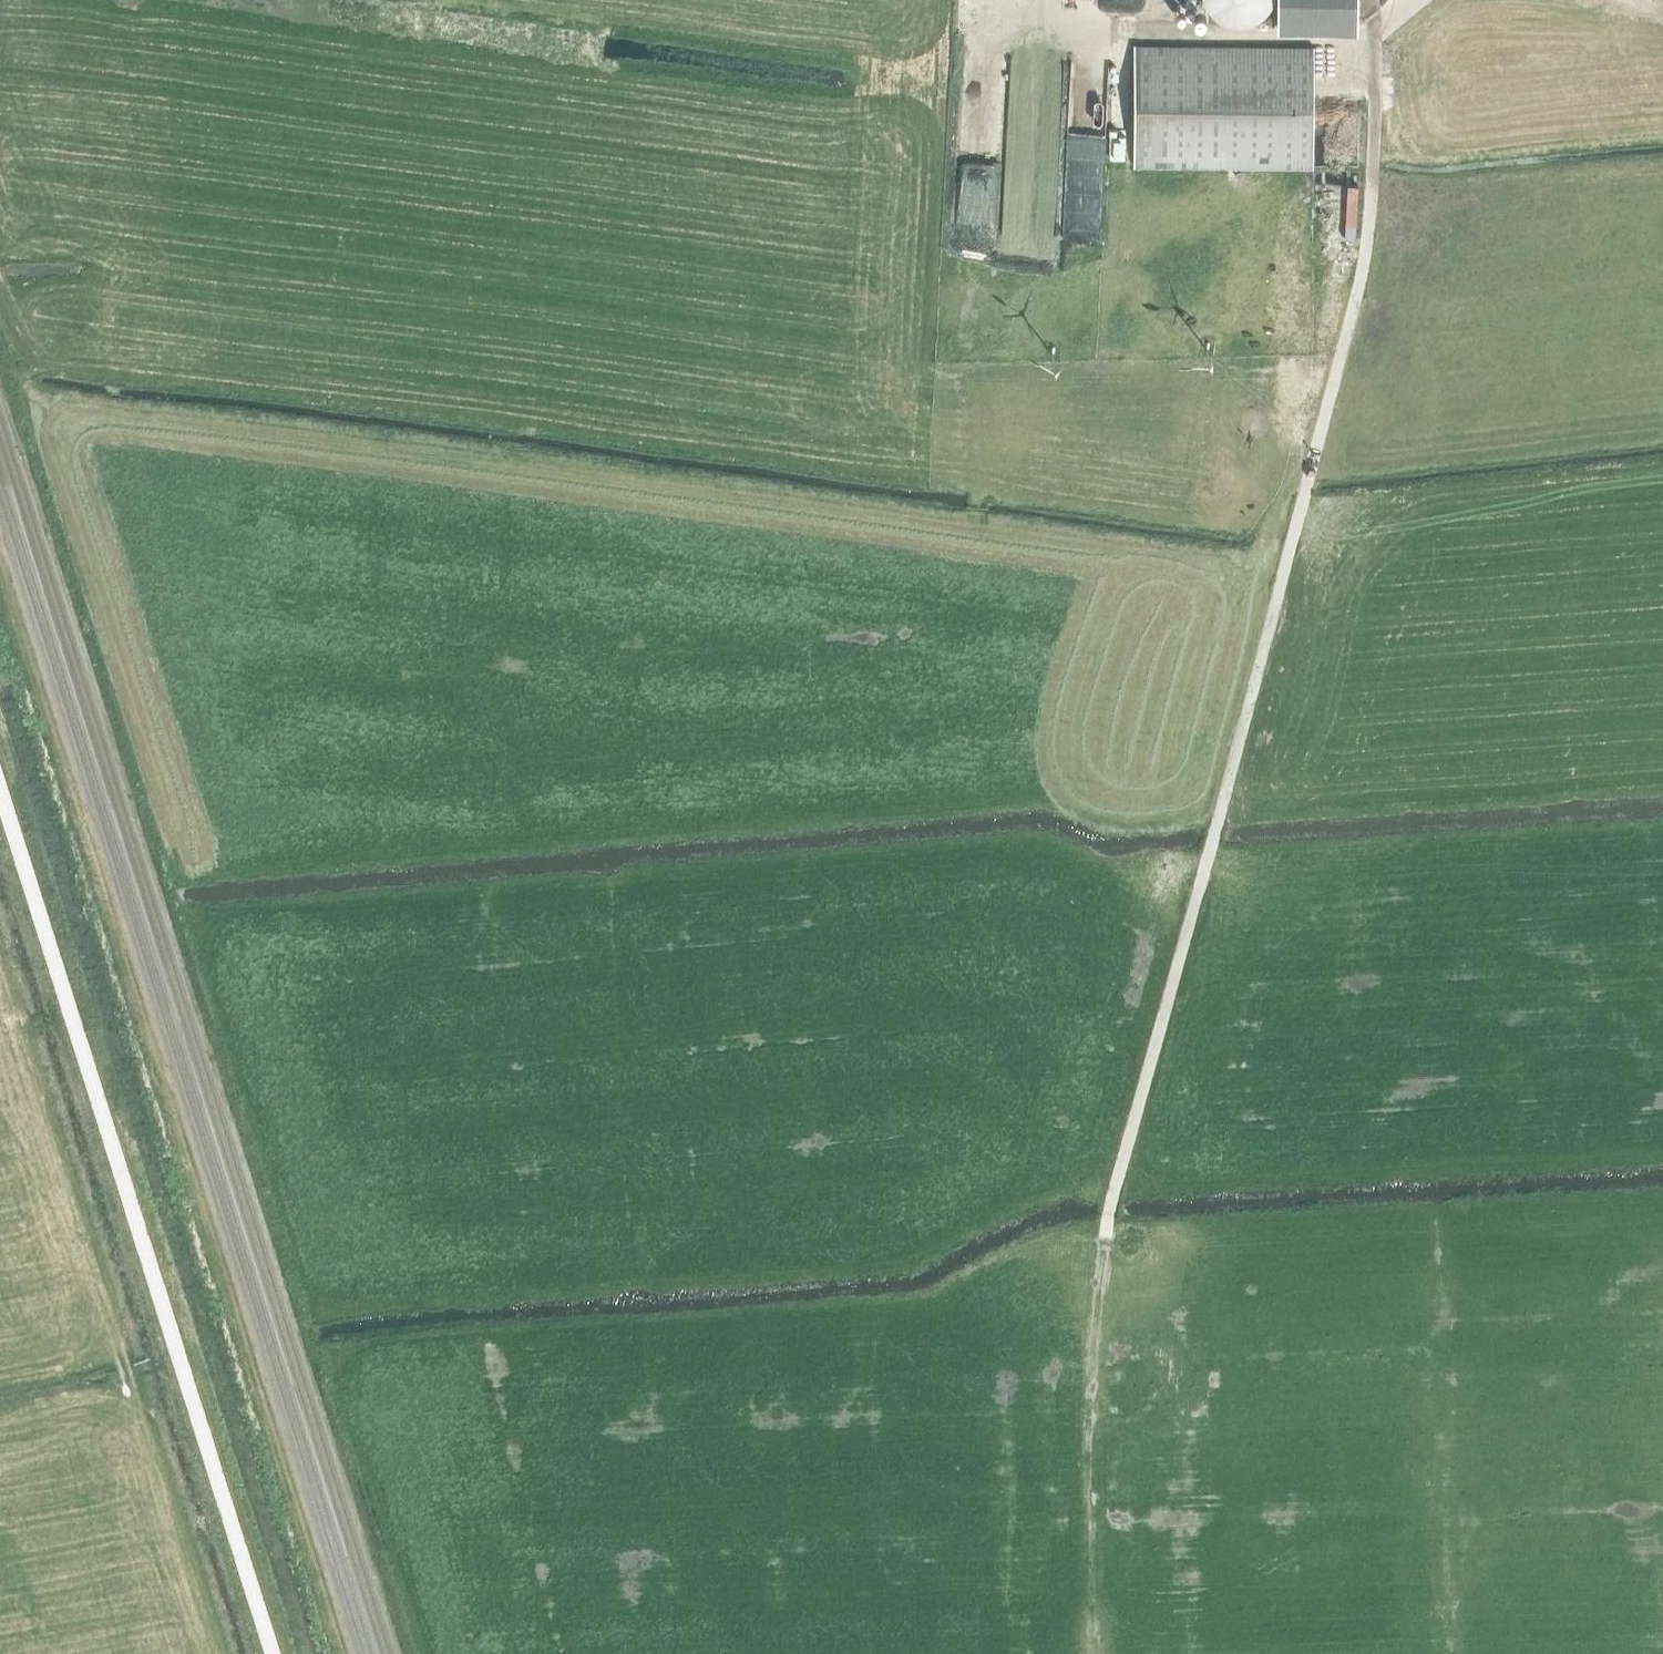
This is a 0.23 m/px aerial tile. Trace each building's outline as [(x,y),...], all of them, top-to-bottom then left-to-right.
[(1203,2),(1207,10),(1212,16),(1218,21),(1225,24),(1234,26),(1238,27),(1247,26),(1252,24),(1260,19),(1264,16),(1267,13),(1272,5),(1274,0),(1202,0),(1203,2)] [(1276,31),(1357,34),(1358,0),(1277,0),(1276,31)] [(1313,47),(1134,46),(1134,168),(1313,168),(1313,47)]
